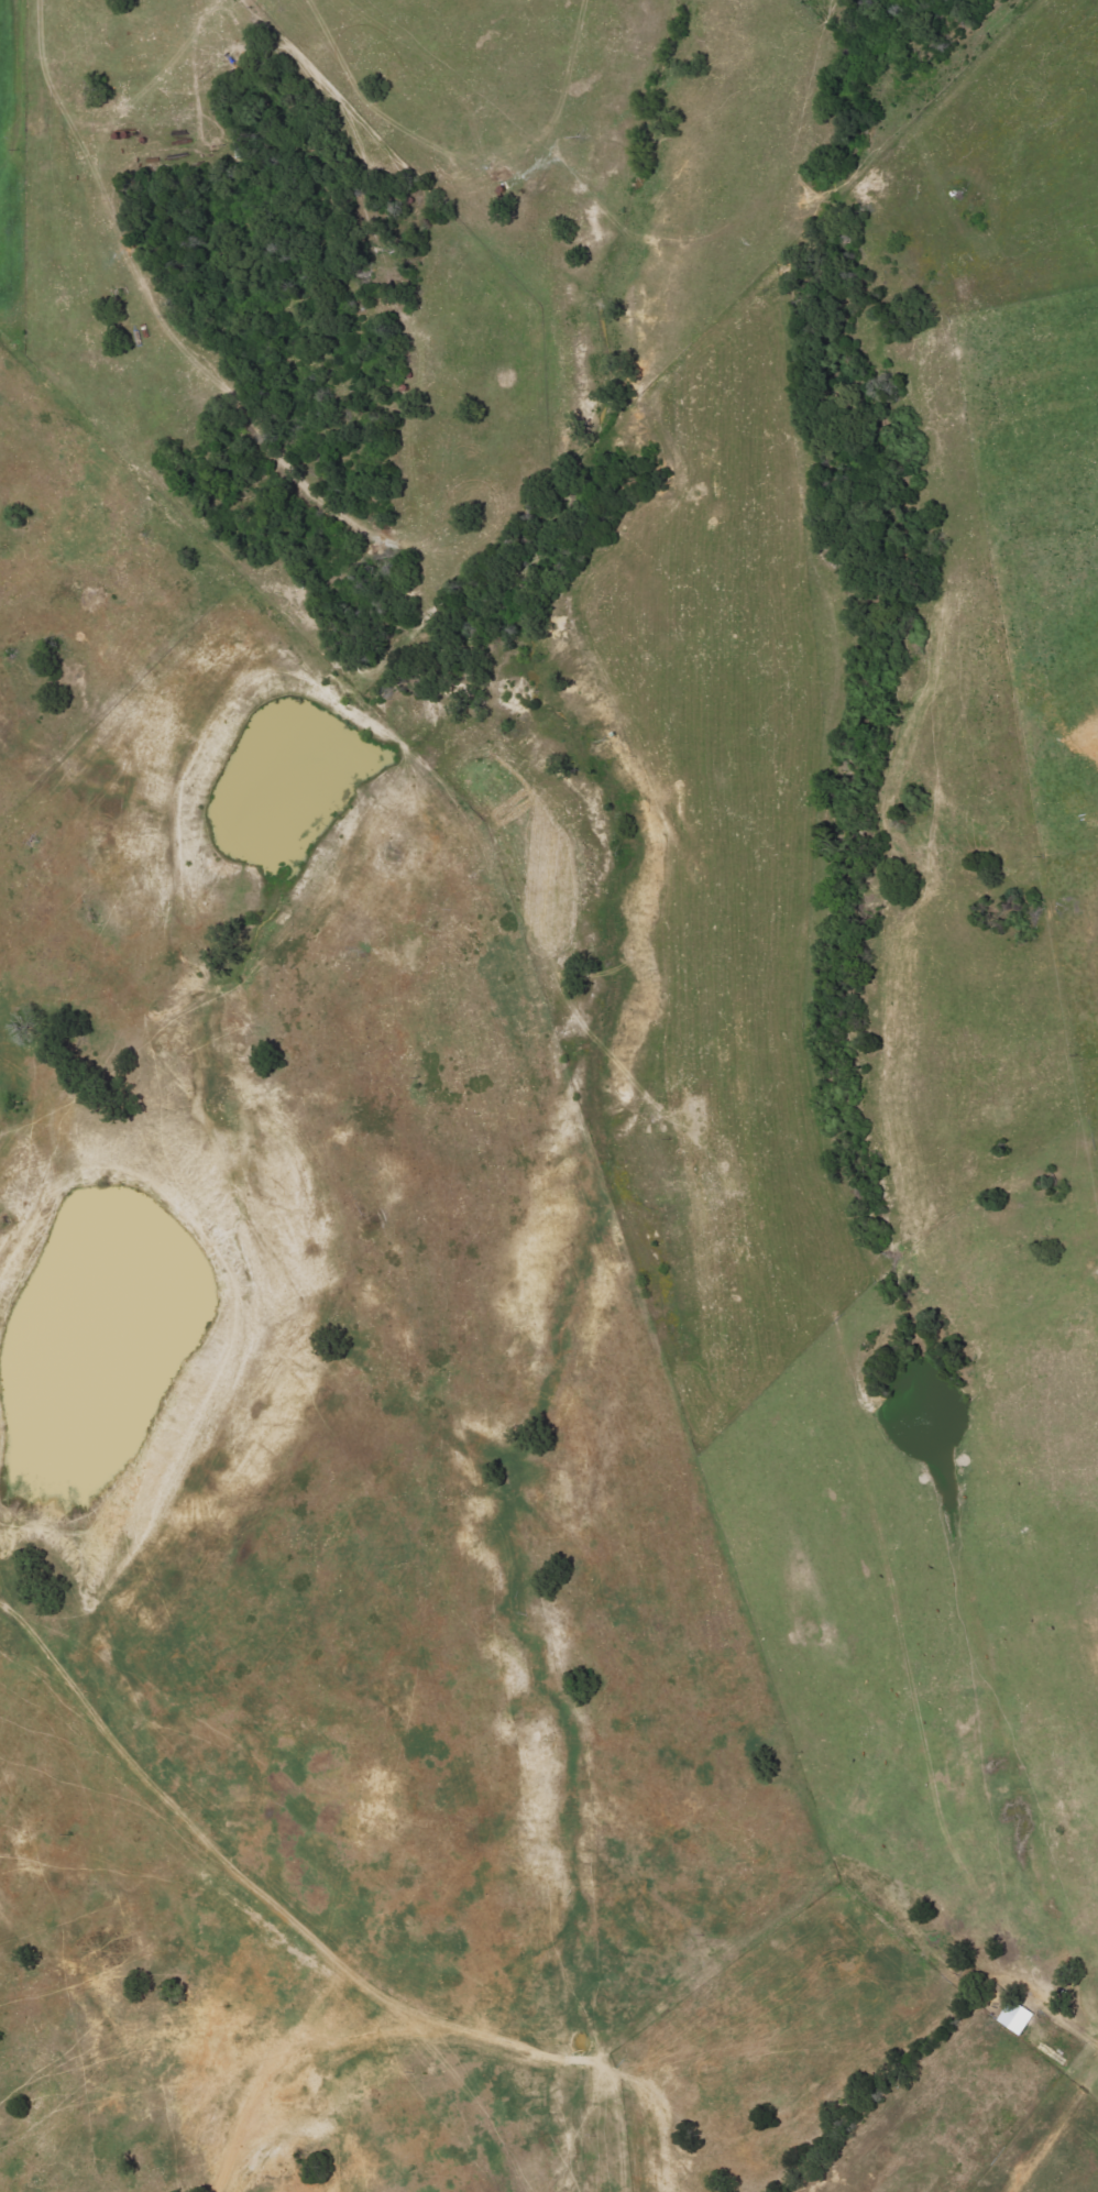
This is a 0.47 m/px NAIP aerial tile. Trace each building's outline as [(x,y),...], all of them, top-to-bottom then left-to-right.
[(1000,2020),(1023,2035),(1037,2013),(1014,1998),(1000,2020)]
